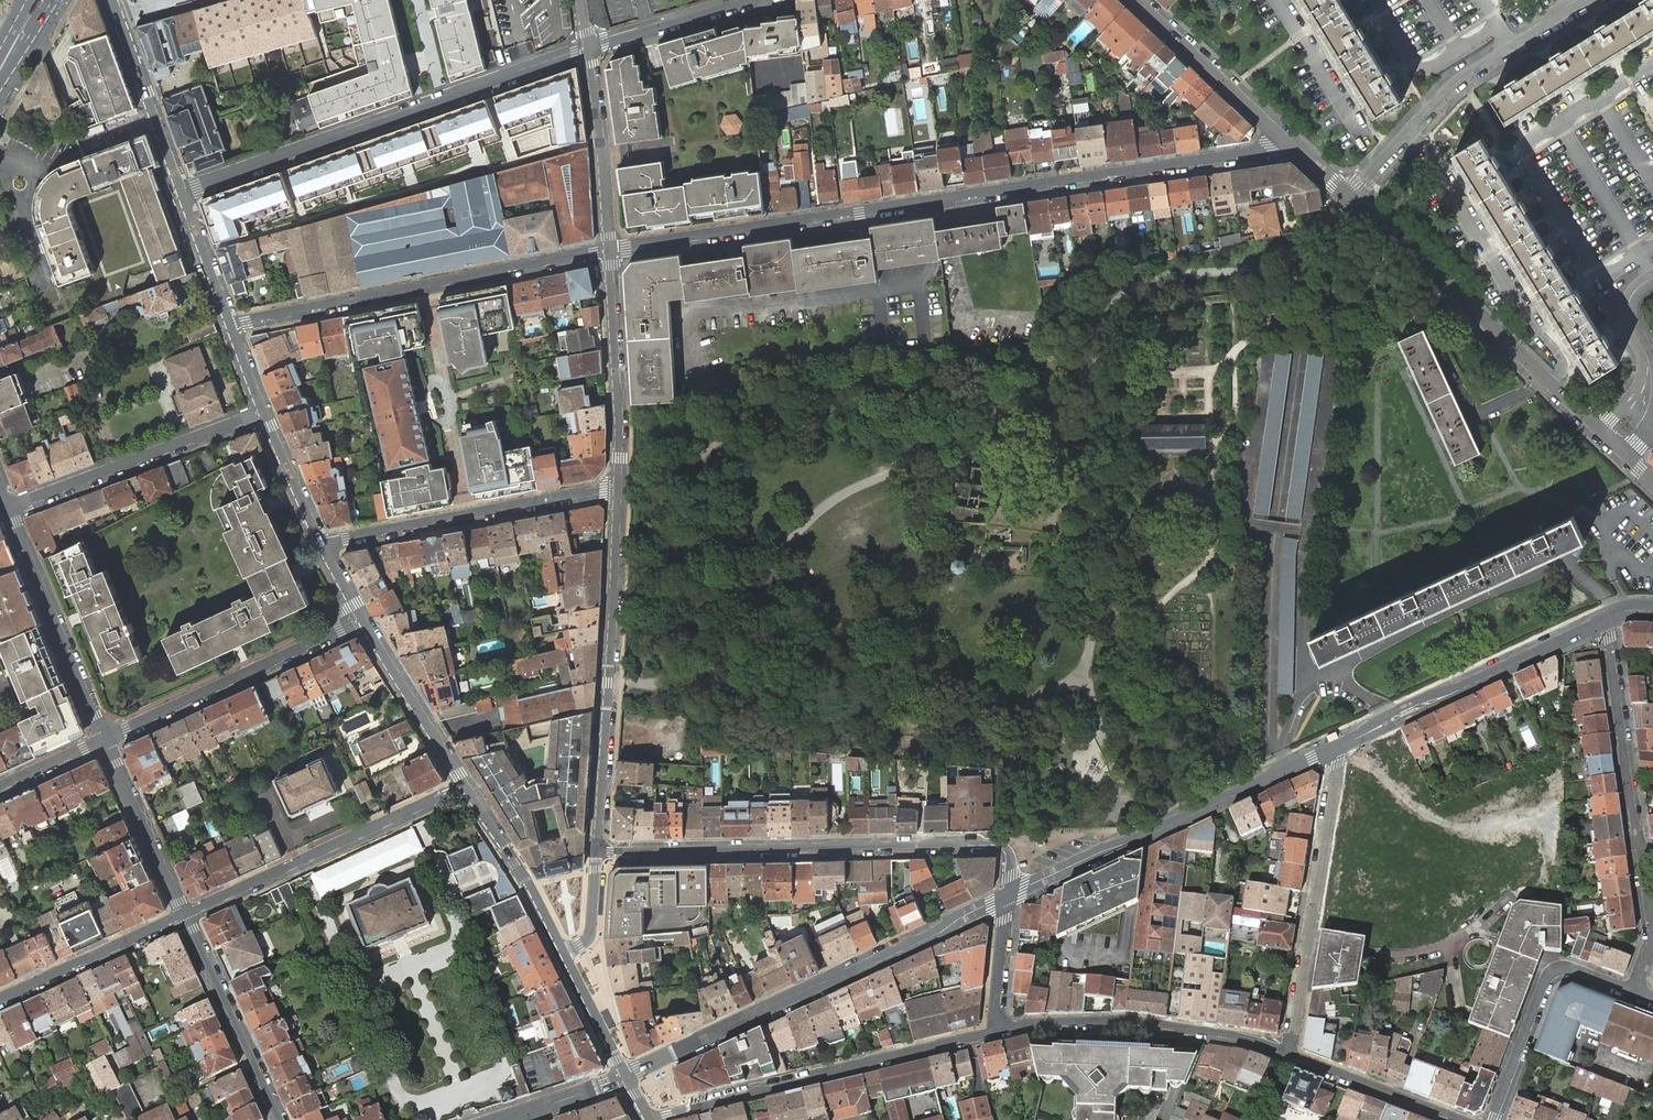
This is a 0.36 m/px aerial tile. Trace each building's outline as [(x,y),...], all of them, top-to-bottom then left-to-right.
[(79,45),(109,35),(97,0),(80,0),(71,17),(79,45)] [(212,67),(316,37),(305,0),(229,0),(196,10),(195,10),(207,49),(212,67)] [(319,11),(356,2),(373,72),(310,95),(322,128),(415,95),(405,54),(392,0),(316,0),(319,11)] [(456,80),(492,71),(474,0),(435,0),(456,80)] [(799,18),(803,52),(822,47),(817,14),(816,0),(796,0),(799,18)] [(817,14),(833,12),(832,0),(816,0),(817,14)] [(840,20),(843,37),(858,35),(855,16),(853,0),(837,0),(838,3),(839,9),(835,9),(837,21),(840,20)] [(855,16),(865,14),(867,31),(877,29),(875,12),(874,9),(873,0),(853,0),(855,16)] [(874,9),(875,12),(885,9),(887,19),(894,18),(893,9),(892,0),(873,0),(874,9)] [(893,9),(913,4),(912,0),(892,0),(893,9)] [(1041,11),(1044,11),(1050,16),(1065,0),(1042,0),(1040,2),(1036,6),(1041,11)] [(1068,1),(1085,17),(1087,15),(1100,0),(1069,0),(1068,1)] [(1127,8),(1118,0),(1100,0),(1087,15),(1105,31),(1127,8)] [(1168,10),(1177,0),(1158,0),(1168,10)] [(1375,117),(1405,99),(1344,0),(1303,0),(1375,117)] [(1490,95),(1508,124),(1652,34),(1652,0),(1643,0),(1490,95)] [(1036,6),(1034,10),(1044,19),(1047,19),(1050,16),(1044,11),(1041,11),(1036,6)] [(1149,29),(1127,8),(1105,31),(1102,35),(1112,45),(1123,56),(1127,52),(1149,29)] [(187,55),(207,49),(195,10),(137,27),(136,27),(156,80),(170,76),(172,73),(170,66),(188,61),(187,55)] [(981,14),(971,15),(973,27),(983,25),(981,14)] [(764,26),(745,28),(748,56),(749,60),(803,55),(803,52),(802,45),(799,18),(779,20),(779,21),(764,23),(764,26)] [(748,56),(745,28),(719,37),(717,30),(699,35),(687,39),(660,47),(667,69),(671,85),(749,62),(749,60),(748,56)] [(1157,37),(1149,29),(1127,52),(1133,58),(1136,54),(1143,61),(1139,64),(1143,68),(1165,44),(1157,37)] [(136,108),(109,35),(79,45),(74,47),(64,64),(72,87),(80,100),(63,110),(72,134),(136,108)] [(1177,55),(1165,44),(1143,68),(1138,72),(1146,79),(1153,72),(1157,76),(1177,55)] [(1044,72),(1067,68),(1064,50),(1042,54),(1044,72)] [(636,65),(634,54),(613,60),(614,68),(610,68),(614,103),(616,115),(620,143),(659,138),(653,88),(645,89),(644,80),(642,81),(639,65),(636,65)] [(976,54),(959,58),(961,68),(970,66),(977,65),(976,54)] [(1044,72),(1042,54),(1021,57),(1023,75),(1044,72)] [(1136,54),(1133,58),(1139,64),(1143,61),(1136,54)] [(1189,66),(1177,55),(1157,76),(1152,82),(1164,93),(1169,87),(1172,84),(1189,66)] [(952,66),(960,64),(958,56),(950,58),(952,66)] [(839,60),(830,60),(823,61),(827,99),(829,99),(843,96),(839,60)] [(45,61),(24,97),(29,109),(43,104),(45,108),(47,113),(47,114),(48,116),(49,116),(50,117),(51,118),(53,118),(54,118),(56,119),(57,118),(58,117),(60,117),(60,115),(61,114),(62,113),(62,111),(62,110),(62,109),(62,107),(58,98),(58,96),(45,61)] [(961,68),(948,72),(949,77),(971,72),(970,66),(961,68)] [(1199,76),(1189,66),(1172,84),(1169,87),(1172,91),(1162,102),(1168,108),(1175,101),(1176,100),(1182,94),(1199,76)] [(578,67),(495,96),(507,130),(548,115),(552,146),(588,142),(586,129),(578,67)] [(920,76),(919,67),(904,69),(905,78),(920,76)] [(901,79),(900,69),(885,72),(887,82),(901,79)] [(814,98),(808,99),(809,103),(826,99),(825,93),(823,70),(807,72),(809,95),(813,95),(814,98)] [(863,75),(862,70),(849,73),(850,79),(843,81),(846,92),(862,88),(860,76),(863,75)] [(1069,84),(1083,82),(1082,71),(1068,73),(1069,84)] [(1215,91),(1199,76),(1182,94),(1176,100),(1179,103),(1182,100),(1184,102),(1187,98),(1198,109),(1215,91)] [(806,83),(791,85),(791,90),(793,107),(796,106),(807,104),(809,103),(808,99),(806,83)] [(213,113),(203,85),(163,99),(169,116),(180,147),(191,175),(226,162),(222,151),(227,150),(219,129),(213,113)] [(791,90),(753,95),(755,115),(772,112),(786,109),(787,108),(793,107),(791,90)] [(1231,106),(1215,91),(1198,109),(1195,112),(1192,115),(1195,117),(1198,114),(1212,127),(1215,124),(1231,106)] [(843,96),(829,99),(830,106),(843,104),(843,100),(849,100),(848,94),(843,96)] [(305,134),(322,128),(310,95),(293,101),(296,108),(293,109),(300,130),(303,129),(305,134)] [(305,163),(290,168),(302,202),(498,133),(486,99),(435,117),(431,118),(372,139),(367,141),(356,145),(305,163)] [(826,99),(809,103),(810,110),(825,109),(830,108),(830,106),(829,99),(827,99),(826,99)] [(793,107),(787,108),(788,115),(798,113),(808,111),(810,110),(809,103),(807,104),(796,106),(793,107)] [(1241,115),(1231,106),(1215,124),(1225,133),(1241,115)] [(787,114),(786,109),(772,112),(773,117),(787,114)] [(789,119),(810,114),(810,110),(808,111),(798,113),(788,115),(789,119)] [(772,112),(755,115),(756,123),(772,120),(772,112)] [(736,114),(725,116),(720,126),(727,135),(739,133),(743,123),(736,114)] [(1195,117),(1192,115),(1193,122),(1193,126),(1178,128),(1178,124),(1174,125),(1175,130),(1179,152),(1201,149),(1199,141),(1196,122),(1195,117)] [(1254,128),(1241,115),(1225,133),(1222,133),(1219,135),(1217,139),(1218,146),(1250,141),(1254,128)] [(1095,164),(1109,162),(1105,131),(1103,123),(1093,125),(1092,117),(1091,117),(1088,118),(1095,164)] [(1074,119),(1076,130),(1080,157),(1081,166),(1095,164),(1088,118),(1074,119)] [(1116,119),(1103,121),(1103,123),(1105,131),(1118,129),(1117,123),(1116,119)] [(1134,127),(1133,119),(1121,120),(1121,123),(1122,128),(1134,127)] [(1053,130),(1051,120),(1027,124),(1028,128),(1029,133),(1053,130)] [(1109,162),(1139,158),(1136,140),(1134,129),(1134,127),(1122,128),(1121,123),(1117,123),(1118,129),(1105,131),(1109,162)] [(1162,154),(1179,152),(1175,130),(1164,132),(1163,124),(1158,125),(1158,127),(1159,133),(1162,154)] [(0,138),(0,144),(6,147),(16,130),(7,125),(0,138)] [(1158,125),(1134,129),(1136,140),(1153,138),(1151,128),(1158,127),(1158,125)] [(1057,160),(1080,157),(1076,130),(1072,131),(1072,127),(1053,130),(1057,160)] [(1139,158),(1162,154),(1159,133),(1158,127),(1151,128),(1153,138),(1136,140),(1139,158)] [(1028,128),(1005,132),(1008,152),(1010,163),(1012,177),(1019,176),(1017,162),(1033,160),(1029,133),(1028,128)] [(980,131),(982,145),(991,144),(989,130),(980,131)] [(1057,164),(1057,160),(1053,130),(1029,133),(1033,160),(1034,165),(1048,162),(1048,165),(1057,164)] [(157,164),(147,138),(130,144),(85,160),(85,161),(95,187),(109,182),(122,177),(155,269),(161,285),(174,280),(184,276),(190,274),(184,259),(150,167),(157,164)] [(1484,138),(1455,156),(1591,379),(1620,361),(1484,138)] [(983,156),(993,155),(991,144),(982,145),(983,156)] [(796,165),(794,166),(796,180),(797,192),(799,209),(808,208),(806,191),(806,178),(811,178),(807,145),(802,145),(795,146),(796,165)] [(962,160),(961,154),(960,146),(938,149),(939,153),(942,172),(954,171),(955,173),(964,172),(962,160)] [(590,163),(589,147),(509,169),(369,207),(344,214),(288,230),(299,271),(302,282),(306,297),(326,293),(346,289),(367,284),(387,281),(407,277),(427,273),(448,269),(468,265),(488,261),(512,256),(505,219),(503,213),(514,211),(552,203),(550,194),(570,190),(567,164),(590,163)] [(987,180),(1012,177),(1010,163),(1008,152),(993,155),(983,156),(984,157),(987,180)] [(923,158),(915,159),(915,162),(919,190),(944,187),(942,172),(939,153),(923,156),(923,158)] [(966,183),(987,180),(984,157),(965,160),(964,153),(961,154),(962,160),(964,172),(966,183)] [(85,161),(85,160),(84,158),(66,165),(64,166),(62,167),(61,168),(59,169),(57,170),(56,171),(54,172),(53,173),(51,175),(50,175),(49,176),(48,177),(48,178),(47,179),(46,180),(45,182),(44,183),(43,184),(42,185),(42,186),(41,187),(41,188),(41,189),(40,191),(39,193),(39,195),(38,197),(38,199),(37,201),(37,203),(37,205),(36,207),(36,209),(37,211),(37,213),(37,215),(37,217),(38,219),(38,221),(39,222),(39,224),(42,223),(42,222),(41,220),(41,218),(40,216),(40,215),(40,212),(40,211),(39,209),(40,207),(40,205),(40,203),(40,201),(40,200),(41,198),(41,196),(42,194),(42,192),(43,190),(44,189),(45,187),(46,185),(47,184),(48,182),(49,181),(50,179),(51,178),(53,177),(54,175),(56,174),(57,173),(59,172),(61,171),(62,170),(64,169),(65,169),(67,168),(85,161)] [(96,190),(95,187),(85,161),(67,168),(65,169),(64,169),(62,170),(61,171),(59,172),(57,173),(56,174),(54,175),(53,177),(51,178),(50,179),(49,181),(48,182),(47,184),(46,185),(45,187),(44,189),(43,190),(42,192),(42,194),(41,196),(41,198),(40,200),(40,201),(40,203),(40,205),(40,207),(39,209),(40,211),(40,212),(40,215),(40,216),(41,218),(41,220),(42,222),(42,223),(39,224),(46,242),(49,251),(51,257),(55,267),(57,273),(61,282),(62,285),(63,285),(90,275),(95,273),(73,212),(73,211),(72,210),(72,209),(72,208),(72,207),(72,206),(72,205),(73,204),(73,203),(73,202),(74,202),(75,201),(75,200),(76,200),(77,199),(78,199),(79,199),(96,192),(96,190)] [(748,207),(765,204),(761,170),(686,182),(687,185),(665,188),(661,162),(621,168),(625,194),(628,194),(632,226),(651,223),(663,221),(691,218),(691,215),(715,211),(716,217),(735,214),(746,212),(749,212),(748,207)] [(761,164),(761,169),(762,172),(765,202),(774,201),(775,212),(782,211),(781,198),(779,181),(778,171),(777,162),(761,164)] [(895,194),(919,190),(915,162),(891,166),(895,194)] [(1264,199),(1273,197),(1285,195),(1294,193),(1296,193),(1319,189),(1307,177),(1290,162),(1231,171),(1236,204),(1248,202),(1264,199)] [(591,189),(590,163),(567,164),(570,190),(571,193),(583,192),(582,190),(591,189)] [(882,196),(895,194),(891,166),(891,164),(875,167),(877,176),(859,178),(862,200),(882,197),(882,196)] [(796,180),(794,166),(786,166),(787,181),(779,181),(781,198),(782,211),(782,212),(799,209),(797,192),(796,180)] [(819,202),(820,201),(838,199),(835,170),(822,172),(822,175),(817,176),(816,176),(819,202)] [(844,202),(862,200),(859,178),(858,171),(841,173),(844,202)] [(1231,171),(1209,175),(1214,207),(1236,204),(1231,171)] [(200,202),(215,245),(249,234),(244,220),(291,204),(280,173),(216,194),(202,199),(200,202)] [(1207,175),(1189,178),(1192,199),(1196,199),(1206,197),(1211,196),(1207,175)] [(1170,206),(1170,208),(1173,207),(1173,204),(1193,201),(1192,199),(1189,178),(1166,182),(1170,206)] [(1166,182),(1150,184),(1153,207),(1153,209),(1153,211),(1154,216),(1164,214),(1171,213),(1170,208),(1170,206),(1166,182)] [(1127,187),(1131,214),(1134,213),(1133,210),(1142,209),(1149,207),(1153,207),(1150,184),(1127,187)] [(1131,216),(1131,214),(1127,187),(1103,191),(1106,211),(1108,220),(1131,216)] [(553,210),(561,246),(593,239),(594,239),(594,238),(593,214),(591,189),(582,190),(583,192),(571,193),(570,190),(550,194),(552,203),(553,210)] [(1323,208),(1319,189),(1296,193),(1294,193),(1296,208),(1297,213),(1323,208)] [(1103,191),(1087,194),(1090,214),(1106,211),(1103,191)] [(1067,196),(1071,221),(1072,227),(1073,236),(1093,232),(1090,214),(1087,194),(1067,196)] [(1067,196),(1049,199),(1053,224),(1071,221),(1067,196)] [(1241,243),(1256,240),(1269,238),(1280,235),(1279,230),(1281,230),(1275,202),(1274,202),(1273,197),(1264,199),(1248,202),(1249,207),(1250,214),(1248,215),(1249,222),(1250,228),(1253,227),(1254,234),(1240,237),(1241,243)] [(1049,199),(1024,203),(1029,227),(1029,232),(1030,233),(1040,231),(1041,237),(1055,236),(1054,230),(1053,224),(1049,199)] [(1237,210),(1249,207),(1248,202),(1236,204),(1237,210)] [(1010,235),(1029,232),(1029,227),(1024,203),(997,207),(999,220),(954,227),(948,228),(945,229),(936,230),(941,257),(949,256),(953,255),(959,254),(1004,248),(1002,236),(1008,235),(1010,235)] [(1237,210),(1236,204),(1214,207),(1216,218),(1238,216),(1237,210)] [(512,256),(561,246),(553,210),(533,214),(524,216),(515,217),(514,211),(503,213),(505,219),(512,256)] [(632,388),(633,404),(676,402),(675,385),(670,305),(666,305),(666,297),(687,294),(687,297),(688,301),(751,292),(752,296),(799,289),(800,292),(879,280),(878,269),(925,262),(932,261),(937,260),(941,259),(941,257),(936,230),(934,217),(927,218),(919,219),(871,226),(871,228),(872,237),(856,239),(793,249),(791,238),(744,245),(744,247),(746,256),(729,258),(682,265),(681,254),(633,261),(624,273),(632,388)] [(1071,221),(1053,224),(1054,230),(1072,227),(1071,221)] [(299,271),(288,230),(285,231),(256,238),(261,255),(287,247),(289,256),(287,256),(291,272),(299,271)] [(1240,237),(1240,234),(1208,240),(1210,250),(1241,243),(1240,237)] [(261,255),(256,238),(218,249),(230,283),(235,295),(247,292),(244,279),(248,278),(249,278),(249,277),(258,274),(258,275),(266,273),(265,271),(261,255)] [(1192,253),(1200,251),(1198,243),(1190,245),(1192,253)] [(1141,265),(1160,260),(1160,254),(1155,255),(1155,254),(1139,257),(1141,265)] [(1120,269),(1137,266),(1135,255),(1126,256),(1127,260),(1119,261),(1120,269)] [(588,269),(568,273),(573,300),(574,304),(575,310),(579,309),(582,308),(580,298),(594,295),(588,269)] [(196,272),(190,274),(184,276),(174,280),(176,287),(177,286),(183,302),(188,300),(182,285),(183,283),(198,277),(196,272)] [(248,278),(249,282),(267,277),(266,273),(258,275),(258,274),(249,277),(249,278),(248,278)] [(568,273),(538,279),(543,306),(552,304),(552,309),(553,311),(564,309),(564,306),(563,302),(573,300),(568,273)] [(1062,283),(1080,279),(1079,274),(1061,277),(1062,278),(1062,283)] [(508,284),(516,322),(520,321),(518,315),(544,310),(543,306),(538,279),(508,284)] [(176,287),(174,280),(161,285),(141,292),(126,297),(119,300),(121,306),(143,299),(150,317),(158,314),(160,319),(163,321),(169,318),(171,315),(169,310),(184,304),(183,302),(177,286),(176,287)] [(298,299),(306,297),(302,282),(294,283),(298,299)] [(508,284),(440,298),(452,362),(471,374),(476,365),(488,363),(483,335),(517,328),(516,322),(508,284)] [(666,305),(670,305),(670,300),(687,297),(687,294),(666,297),(666,305)] [(121,306),(119,300),(103,305),(108,317),(119,313),(119,312),(120,312),(121,311),(121,310),(122,310),(122,309),(122,308),(122,307),(121,306)] [(425,340),(417,303),(344,317),(351,352),(352,354),(353,359),(381,353),(382,359),(405,354),(403,344),(425,340)] [(108,317),(103,305),(86,312),(91,323),(92,326),(109,320),(108,317)] [(586,327),(588,326),(600,324),(599,305),(582,308),(579,309),(575,310),(576,316),(581,315),(584,315),(586,324),(586,327)] [(86,312),(80,315),(85,326),(91,323),(86,312)] [(347,353),(351,352),(344,317),(319,322),(325,353),(326,357),(330,356),(329,351),(346,348),(347,353)] [(191,341),(218,331),(214,320),(187,330),(191,341)] [(325,353),(319,322),(298,326),(302,346),(303,350),(304,358),(325,353)] [(55,324),(45,328),(46,331),(20,341),(1,348),(0,349),(0,367),(26,357),(52,346),(62,343),(55,324)] [(569,348),(570,354),(596,350),(594,340),(594,336),(590,337),(589,333),(588,326),(586,327),(579,328),(568,330),(569,336),(566,336),(560,337),(563,350),(569,348)] [(1423,330),(1401,340),(1412,364),(1413,368),(1418,378),(1440,425),(1446,439),(1456,459),(1458,463),(1477,454),(1480,453),(1479,451),(1470,430),(1428,339),(1424,332),(1423,330)] [(250,338),(264,375),(294,362),(304,358),(303,350),(289,355),(283,340),(287,339),(285,334),(283,335),(283,334),(276,338),(275,337),(270,339),(267,332),(252,336),(250,338)] [(289,355),(303,350),(302,346),(291,350),(287,339),(283,340),(289,355)] [(66,354),(62,343),(52,346),(56,358),(66,354)] [(192,427),(225,414),(219,400),(220,399),(213,380),(212,381),(199,347),(166,360),(179,393),(172,396),(179,415),(186,412),(192,427)] [(330,356),(347,353),(346,348),(329,351),(330,356)] [(1309,348),(1286,517),(1301,519),(1325,350),(1309,348)] [(562,380),(603,372),(602,349),(596,350),(570,354),(558,357),(562,380)] [(1276,352),(1254,513),(1269,515),(1291,354),(1276,352)] [(375,365),(366,367),(390,467),(390,469),(391,469),(431,459),(420,414),(417,402),(408,363),(407,358),(392,361),(375,365)] [(266,381),(272,396),(299,385),(303,383),(294,362),(264,375),(266,381)] [(26,403),(30,402),(19,372),(15,373),(19,383),(26,403)] [(24,404),(26,403),(19,383),(15,373),(0,379),(0,413),(24,404)] [(65,388),(71,403),(82,399),(76,384),(65,388)] [(272,396),(279,414),(311,407),(308,398),(305,396),(303,397),(299,385),(272,396)] [(569,411),(591,407),(589,396),(588,390),(587,385),(584,385),(559,389),(561,401),(562,401),(565,401),(567,411),(569,411)] [(22,432),(30,428),(29,424),(31,423),(24,404),(0,413),(0,440),(22,432)] [(279,414),(286,432),(319,425),(318,422),(322,421),(319,405),(314,406),(311,407),(279,414)] [(607,428),(605,405),(591,407),(569,411),(567,411),(564,412),(564,417),(570,416),(573,416),(575,430),(568,431),(568,435),(569,435),(573,434),(607,428)] [(79,469),(95,463),(82,431),(72,435),(68,423),(71,422),(68,414),(60,417),(65,433),(79,469)] [(462,430),(475,501),(477,500),(540,488),(534,456),(533,451),(533,449),(532,445),(503,451),(497,423),(462,430)] [(1136,425),(1136,447),(1206,448),(1206,424),(1136,425)] [(286,432),(294,448),(325,442),(322,431),(320,431),(319,425),(286,432)] [(606,452),(607,428),(573,434),(569,435),(572,452),(570,452),(571,458),(573,458),(606,452)] [(256,453),(264,449),(257,432),(256,432),(231,441),(231,442),(236,455),(233,456),(235,462),(238,460),(239,462),(256,453)] [(56,477),(79,469),(65,433),(60,435),(63,442),(51,447),(47,440),(43,441),(44,445),(56,477)] [(63,442),(60,435),(47,440),(51,447),(63,442)] [(334,457),(330,441),(325,442),(294,448),(301,464),(332,458),(334,457)] [(223,458),(227,465),(235,462),(233,456),(236,455),(231,442),(227,443),(231,454),(223,458)] [(40,483),(56,477),(44,445),(28,451),(31,458),(40,483)] [(534,456),(540,488),(562,484),(558,461),(556,452),(555,446),(533,451),(534,456)] [(201,452),(211,474),(219,469),(215,462),(210,449),(201,452)] [(558,461),(562,484),(596,478),(606,467),(606,452),(573,458),(571,458),(558,461)] [(257,456),(256,453),(239,462),(238,460),(235,462),(227,465),(225,467),(227,471),(232,483),(234,488),(238,486),(243,497),(223,506),(233,528),(230,530),(251,575),(254,574),(261,589),(258,591),(260,594),(247,600),(245,596),(236,601),(238,604),(196,623),(195,620),(186,623),(187,627),(166,637),(182,673),(191,668),(189,665),(265,629),(267,632),(267,633),(276,629),(273,622),(271,618),(282,612),(284,616),(284,617),(293,612),(291,608),(309,600),(300,579),(299,579),(296,580),(286,558),(289,557),(268,512),(266,513),(259,499),(262,498),(263,497),(259,489),(268,485),(261,469),(255,456),(257,456)] [(344,475),(345,475),(341,456),(337,457),(334,457),(332,458),(301,464),(309,481),(338,476),(341,476),(344,475)] [(18,492),(40,483),(31,458),(8,467),(17,491),(18,492)] [(215,462),(219,469),(225,467),(227,465),(223,458),(215,462)] [(152,471),(163,498),(175,492),(190,485),(180,460),(165,466),(152,471)] [(404,514),(453,505),(446,466),(434,469),(432,462),(402,467),(404,474),(382,478),(384,492),(385,495),(389,517),(404,514)] [(140,505),(142,509),(150,505),(163,498),(152,471),(138,476),(130,479),(135,491),(143,488),(149,502),(140,505)] [(309,481),(319,505),(349,499),(354,498),(353,494),(348,495),(347,489),(344,475),(341,476),(338,476),(309,481)] [(131,503),(134,513),(142,509),(140,505),(138,500),(135,491),(130,479),(117,484),(126,505),(127,507),(129,507),(128,504),(131,503)] [(104,489),(113,510),(123,506),(124,509),(127,507),(126,505),(117,484),(104,489)] [(89,524),(93,534),(98,531),(94,522),(110,516),(113,524),(118,521),(113,510),(104,489),(79,498),(89,524)] [(380,518),(389,517),(385,495),(384,492),(375,494),(380,518)] [(82,527),(89,524),(79,498),(58,506),(68,529),(81,524),(82,527)] [(269,512),(262,498),(259,499),(266,513),(268,512),(269,512)] [(349,524),(354,524),(350,503),(349,502),(349,499),(319,505),(328,526),(331,528),(349,524)] [(355,501),(349,502),(350,503),(353,521),(359,520),(355,501)] [(589,535),(603,534),(604,509),(600,505),(585,508),(590,532),(589,535)] [(57,546),(59,551),(62,550),(58,540),(65,536),(63,531),(68,529),(58,506),(43,512),(56,544),(57,546)] [(220,507),(230,530),(233,528),(223,506),(220,507)] [(565,512),(573,554),(578,553),(575,539),(589,536),(589,535),(590,532),(585,508),(565,512)] [(269,512),(268,512),(289,557),(292,556),(271,511),(269,512)] [(26,518),(38,551),(42,549),(50,546),(54,554),(55,553),(59,551),(57,546),(56,544),(43,512),(26,518)] [(565,512),(552,514),(556,538),(563,536),(567,555),(573,554),(565,512)] [(552,514),(538,517),(546,559),(553,558),(550,539),(556,538),(552,514)] [(538,517),(514,521),(520,553),(520,554),(538,550),(540,560),(546,559),(538,517)] [(1312,637),(1317,648),(1319,651),(1321,656),(1323,661),(1328,658),(1336,655),(1343,651),(1358,645),(1365,641),(1389,630),(1392,629),(1405,623),(1416,618),(1455,600),(1494,582),(1519,570),(1584,540),(1575,519),(1573,517),(1489,556),(1465,567),(1461,569),(1431,583),(1394,600),(1384,604),(1375,608),(1365,613),(1364,614),(1343,623),(1339,625),(1330,629),(1325,631),(1318,634),(1312,637)] [(514,521),(490,526),(496,556),(496,557),(497,564),(521,560),(520,554),(520,553),(514,521)] [(494,571),(499,570),(497,564),(496,557),(496,556),(490,526),(465,530),(470,560),(470,562),(471,567),(473,575),(477,574),(476,569),(493,565),(494,571)] [(248,576),(251,575),(230,530),(227,531),(248,576)] [(453,570),(453,571),(471,567),(470,562),(470,560),(465,530),(446,534),(451,565),(453,570)] [(446,534),(422,538),(427,565),(440,562),(441,568),(441,569),(445,572),(453,570),(451,565),(446,534)] [(1278,693),(1280,693),(1293,694),(1294,645),(1296,555),(1298,539),(1288,538),(1283,537),(1281,554),(1277,693),(1278,693)] [(10,548),(6,538),(0,541),(0,551),(10,548)] [(424,571),(428,570),(427,565),(422,538),(400,543),(383,546),(385,561),(388,573),(389,579),(393,578),(407,576),(408,581),(408,583),(414,582),(413,576),(413,575),(411,573),(410,573),(409,568),(423,565),(424,571)] [(54,554),(53,554),(69,595),(75,593),(79,591),(106,659),(103,660),(108,673),(109,672),(108,669),(118,665),(120,668),(132,663),(131,660),(141,656),(142,659),(144,658),(133,632),(135,631),(132,622),(129,623),(107,570),(98,573),(84,539),(74,544),(62,550),(59,551),(55,553),(54,554)] [(344,555),(353,573),(375,561),(377,560),(377,562),(385,561),(383,546),(368,548),(345,553),(344,555)] [(15,559),(10,548),(0,551),(0,564),(15,559)] [(546,559),(540,560),(546,593),(563,590),(565,589),(564,586),(558,587),(554,562),(567,560),(566,589),(602,582),(603,549),(588,552),(578,553),(573,554),(567,555),(559,557),(553,558),(546,559)] [(299,579),(289,557),(286,558),(296,580),(299,579)] [(19,569),(18,569),(15,559),(0,564),(0,575),(15,571),(19,569)] [(353,573),(361,588),(383,576),(375,561),(353,573)] [(427,565),(428,570),(431,570),(432,570),(432,571),(432,572),(433,572),(433,573),(434,573),(434,574),(435,574),(436,574),(437,574),(438,574),(439,573),(440,573),(440,572),(441,572),(441,571),(441,570),(441,569),(441,568),(440,562),(427,565)] [(21,575),(19,569),(15,571),(21,586),(25,584),(21,575)] [(1,623),(5,621),(12,638),(38,626),(31,610),(29,605),(24,591),(21,586),(15,571),(0,575),(0,620),(1,623)] [(361,588),(369,602),(391,590),(394,588),(398,586),(393,578),(389,579),(388,573),(383,576),(361,588)] [(251,575),(258,591),(261,589),(254,574),(251,575)] [(565,589),(563,590),(564,596),(561,596),(563,606),(556,607),(558,614),(560,614),(567,612),(601,606),(602,582),(566,589),(565,589)] [(369,602),(376,616),(407,611),(409,611),(413,610),(412,603),(403,604),(394,588),(391,590),(369,602)] [(27,590),(24,591),(29,605),(33,603),(31,598),(27,590)] [(79,591),(75,593),(103,660),(106,659),(79,591)] [(311,604),(309,600),(291,608),(293,612),(311,604)] [(451,603),(455,623),(462,622),(460,613),(459,602),(451,603)] [(532,619),(533,625),(535,637),(554,633),(565,630),(572,629),(600,623),(601,606),(567,612),(560,614),(561,623),(553,624),(551,616),(532,619)] [(41,624),(35,609),(31,610),(38,626),(41,624)] [(462,622),(481,619),(479,609),(460,613),(462,622)] [(376,616),(388,635),(399,633),(412,631),(419,630),(415,610),(413,610),(409,611),(407,611),(376,616)] [(273,622),(284,616),(282,612),(271,618),(273,622)] [(0,629),(1,629),(1,630),(2,630),(3,630),(4,630),(8,640),(12,638),(5,621),(1,623),(0,620),(0,629)] [(565,630),(554,633),(556,640),(558,650),(567,647),(599,640),(600,623),(572,629),(565,630)] [(1648,649),(1649,625),(1630,624),(1622,628),(1625,648),(1648,649)] [(62,684),(64,683),(40,625),(8,640),(6,641),(13,659),(10,660),(18,681),(22,679),(30,699),(38,696),(59,686),(62,684)] [(402,649),(404,656),(444,646),(448,641),(446,630),(445,625),(419,630),(412,631),(399,633),(401,643),(402,649)] [(191,668),(267,632),(265,629),(189,665),(191,668)] [(357,639),(332,651),(345,672),(350,680),(356,677),(352,671),(365,663),(368,669),(374,665),(369,657),(358,639),(357,639)] [(597,668),(599,640),(567,647),(568,654),(570,660),(576,659),(578,668),(572,670),(573,674),(597,668)] [(6,641),(2,642),(10,660),(13,659),(6,641)] [(401,656),(417,682),(450,675),(455,674),(456,673),(460,673),(459,669),(455,669),(454,663),(452,655),(451,649),(454,648),(454,644),(450,645),(449,645),(444,646),(404,656),(401,656)] [(538,668),(559,663),(565,688),(572,687),(574,686),(596,681),(597,668),(573,674),(572,670),(570,660),(568,654),(567,647),(558,650),(543,653),(539,654),(510,661),(511,667),(513,674),(515,680),(540,675),(538,668)] [(332,651),(309,661),(324,692),(346,682),(349,687),(353,685),(350,680),(345,672),(332,651)] [(1599,662),(1598,653),(1575,656),(1576,665),(1576,667),(1577,678),(1578,685),(1602,682),(1599,662)] [(1555,659),(1534,669),(1544,692),(1545,694),(1556,689),(1556,687),(1557,678),(1557,663),(1555,659)] [(309,661),(296,667),(310,697),(310,699),(316,696),(318,696),(322,694),(324,692),(309,661)] [(503,669),(511,667),(510,661),(502,663),(503,669)] [(15,706),(18,705),(0,663),(0,713),(15,706)] [(279,675),(292,705),(310,697),(296,667),(279,675)] [(1534,669),(1514,679),(1524,701),(1544,692),(1534,669)] [(417,682),(434,710),(457,705),(462,703),(461,699),(456,700),(451,679),(456,678),(455,674),(450,675),(417,682)] [(279,675),(262,683),(270,702),(279,699),(284,709),(292,705),(279,675)] [(456,700),(461,699),(456,678),(451,679),(456,700)] [(18,681),(26,701),(30,699),(22,679),(18,681)] [(1495,715),(1497,719),(1511,713),(1523,707),(1526,705),(1524,701),(1514,679),(1502,684),(1484,692),(1494,713),(1495,715)] [(1648,690),(1648,680),(1643,680),(1629,679),(1633,705),(1646,706),(1646,700),(1644,690),(1647,690),(1648,690)] [(574,686),(572,687),(578,713),(594,709),(596,681),(574,686)] [(70,695),(65,682),(64,683),(62,684),(66,697),(70,695)] [(1602,682),(1578,685),(1579,687),(1580,697),(1581,702),(1604,699),(1602,682)] [(528,690),(529,697),(560,689),(558,683),(528,690)] [(84,729),(70,695),(66,697),(62,684),(59,686),(38,696),(30,699),(26,701),(18,705),(15,706),(20,717),(22,723),(31,742),(36,752),(49,746),(51,750),(61,745),(81,736),(84,729)] [(255,686),(228,698),(242,727),(261,718),(264,725),(271,722),(268,715),(269,714),(266,709),(264,704),(263,701),(255,686)] [(495,695),(503,730),(505,730),(525,725),(553,718),(578,713),(572,687),(565,688),(560,689),(529,697),(519,699),(517,690),(495,695)] [(316,696),(310,699),(314,706),(327,700),(324,692),(322,694),(318,696),(316,696)] [(1475,697),(1484,718),(1494,713),(1484,692),(1475,697)] [(434,710),(441,720),(478,711),(479,714),(492,710),(488,697),(475,700),(462,703),(457,705),(434,710)] [(1480,720),(1484,718),(1475,697),(1454,706),(1465,729),(1466,730),(1476,726),(1475,725),(1474,723),(1480,720)] [(228,698),(203,710),(215,736),(230,729),(232,732),(235,730),(237,734),(238,736),(244,732),(242,727),(228,698)] [(1571,704),(1573,720),(1578,720),(1606,716),(1604,699),(1581,702),(1571,704)] [(1650,706),(1646,706),(1633,705),(1636,730),(1650,731),(1650,706)] [(1460,739),(1468,735),(1466,730),(1465,729),(1454,706),(1434,715),(1445,738),(1445,739),(1457,733),(1460,739)] [(408,719),(401,709),(387,716),(390,723),(391,723),(395,721),(399,719),(400,722),(397,724),(392,726),(390,727),(380,731),(375,734),(359,741),(359,742),(363,752),(360,754),(362,758),(366,767),(402,751),(400,748),(407,745),(403,735),(415,730),(408,719)] [(488,751),(464,757),(473,771),(515,839),(520,847),(541,842),(533,809),(556,804),(564,837),(586,831),(592,744),(593,727),(594,709),(578,713),(553,718),(552,736),(550,760),(547,760),(546,775),(548,776),(548,782),(547,782),(546,782),(546,781),(545,781),(544,781),(543,781),(542,781),(541,781),(540,781),(539,781),(538,781),(537,782),(536,782),(535,782),(535,783),(534,783),(533,783),(532,784),(531,784),(530,784),(529,785),(528,786),(525,782),(526,779),(519,766),(516,767),(505,747),(488,751)] [(203,710),(186,718),(199,746),(207,742),(208,746),(209,748),(219,743),(219,742),(216,738),(215,736),(203,710)] [(1436,745),(1446,741),(1445,739),(1445,738),(1434,715),(1417,723),(1425,742),(1432,739),(1433,741),(1434,743),(1435,743),(1436,745)] [(1609,735),(1606,716),(1578,720),(1579,726),(1581,725),(1585,725),(1586,732),(1587,738),(1609,735)] [(38,756),(36,752),(31,742),(22,723),(20,717),(15,719),(18,725),(0,733),(0,746),(11,768),(38,756)] [(186,718),(170,726),(183,755),(189,752),(192,751),(199,748),(199,746),(186,718)] [(261,718),(242,727),(244,732),(245,734),(264,725),(261,718)] [(1402,731),(1409,748),(1411,752),(1413,756),(1416,755),(1414,751),(1424,746),(1425,750),(1428,749),(1428,748),(1427,745),(1425,742),(1417,723),(1402,731)] [(170,726),(152,734),(166,763),(166,764),(183,756),(183,755),(170,726)] [(230,729),(215,736),(216,738),(219,742),(234,735),(232,732),(230,729)] [(1636,730),(1639,752),(1652,753),(1652,731),(1650,731),(1636,730)] [(122,747),(140,786),(143,785),(150,782),(161,777),(165,775),(166,776),(167,780),(172,778),(170,772),(166,764),(166,763),(152,734),(135,741),(125,746),(122,747)] [(454,742),(464,757),(488,751),(505,747),(508,746),(507,740),(487,745),(484,735),(454,742)] [(1586,753),(1587,759),(1588,759),(1612,756),(1609,735),(1587,738),(1584,738),(1584,741),(1586,753)] [(363,752),(359,742),(352,745),(357,756),(360,754),(363,752)] [(721,753),(721,746),(701,744),(702,754),(721,754),(721,753)] [(11,768),(0,746),(0,773),(11,768)] [(48,751),(51,750),(49,746),(36,752),(38,756),(48,751)] [(732,746),(721,746),(721,753),(731,754),(732,746)] [(1414,751),(1416,755),(1419,753),(1421,752),(1425,750),(1424,746),(1414,751)] [(446,780),(428,752),(413,759),(414,762),(403,767),(416,795),(446,781),(446,780)] [(1639,752),(1642,774),(1652,775),(1652,753),(1639,752)] [(868,768),(868,757),(848,755),(849,769),(868,768)] [(1615,776),(1612,756),(1588,759),(1590,779),(1592,779),(1615,776)] [(292,812),(295,813),(304,809),(329,798),(338,793),(339,790),(333,776),(328,767),(324,757),(310,764),(310,765),(292,774),(291,772),(277,779),(279,784),(283,793),(292,812)] [(97,759),(72,770),(84,795),(96,790),(109,784),(97,759)] [(651,770),(652,762),(618,760),(617,782),(637,783),(650,784),(650,781),(651,770)] [(949,831),(994,830),(992,768),(948,764),(948,777),(949,805),(949,831)] [(72,770),(55,778),(67,804),(75,800),(76,804),(82,801),(84,805),(88,804),(86,800),(86,799),(84,795),(72,770)] [(361,770),(350,775),(355,786),(366,781),(369,779),(366,771),(361,770)] [(1306,775),(1290,783),(1296,798),(1298,802),(1299,804),(1316,796),(1320,777),(1313,772),(1306,775)] [(1590,779),(1586,779),(1587,784),(1590,783),(1593,783),(1595,797),(1595,799),(1618,797),(1615,776),(1592,779),(1590,779)] [(925,831),(949,831),(949,805),(948,777),(942,777),(942,797),(941,797),(941,800),(927,800),(926,805),(926,811),(925,831)] [(55,778),(37,787),(53,821),(54,823),(58,821),(56,817),(58,816),(58,815),(62,814),(65,813),(70,810),(67,805),(67,804),(55,778)] [(195,781),(182,787),(186,796),(185,798),(184,798),(188,808),(204,801),(195,781)] [(373,797),(366,781),(355,786),(363,802),(373,797)] [(637,783),(617,782),(616,793),(628,793),(627,800),(632,800),(632,807),(615,805),(613,837),(614,838),(634,838),(636,807),(636,805),(637,783)] [(1290,783),(1267,793),(1274,808),(1296,798),(1290,783)] [(111,789),(109,784),(96,790),(98,793),(99,795),(111,789)] [(37,787),(7,801),(20,829),(27,844),(29,850),(34,847),(31,842),(30,839),(36,836),(36,835),(32,828),(28,830),(26,825),(36,820),(38,826),(39,827),(42,828),(52,824),(53,821),(37,787)] [(703,796),(703,788),(699,788),(699,813),(695,813),(695,808),(694,807),(683,806),(683,807),(684,811),(684,837),(704,836),(703,796)] [(792,834),(812,834),(811,799),(811,798),(811,793),(808,793),(808,795),(805,795),(805,799),(792,799),(792,800),(792,804),(792,834)] [(897,799),(896,793),(889,793),(889,800),(869,801),(870,833),(897,832),(899,808),(899,807),(897,807),(897,799)] [(1267,793),(1252,801),(1261,821),(1275,814),(1276,812),(1274,808),(1267,793)] [(751,802),(751,835),(770,835),(770,805),(770,801),(765,801),(766,798),(763,795),(755,795),(754,798),(754,802),(751,802)] [(703,796),(704,836),(724,836),(723,806),(722,796),(703,796)] [(851,833),(870,833),(869,801),(869,797),(864,797),(864,798),(864,806),(855,807),(855,799),(855,798),(850,798),(851,833)] [(1595,799),(1588,800),(1589,804),(1590,815),(1589,815),(1590,819),(1591,820),(1620,816),(1618,797),(1595,799)] [(829,833),(841,833),(841,825),(833,818),(836,815),(836,807),(832,803),(828,803),(828,798),(811,798),(811,799),(812,834),(829,833)] [(864,806),(864,798),(855,798),(855,799),(855,807),(864,806)] [(1296,798),(1274,808),(1276,812),(1298,802),(1296,798)] [(918,831),(925,831),(926,811),(919,811),(919,809),(919,800),(915,799),(914,808),(899,808),(897,832),(918,831)] [(914,808),(915,799),(897,799),(897,807),(899,807),(899,808),(914,808)] [(67,805),(70,810),(78,807),(76,804),(75,800),(67,804),(67,805)] [(770,805),(770,835),(792,834),(792,804),(790,804),(790,802),(788,800),(782,800),(780,802),(780,804),(770,805)] [(0,804),(0,833),(2,838),(9,834),(12,833),(20,829),(7,801),(0,804)] [(751,802),(750,801),(731,801),(732,806),(723,806),(724,836),(751,835),(751,802)] [(1252,801),(1230,811),(1242,838),(1264,828),(1263,827),(1261,821),(1252,801)] [(656,837),(670,837),(669,812),(663,812),(663,807),(663,804),(663,802),(656,802),(656,807),(656,810),(656,812),(656,837)] [(670,837),(684,837),(684,811),(676,811),(676,807),(676,804),(676,802),(669,802),(669,807),(669,812),(670,837)] [(634,838),(656,837),(656,812),(656,810),(645,810),(645,807),(636,807),(634,838)] [(194,822),(187,809),(178,813),(173,816),(172,816),(178,830),(194,822)] [(121,810),(96,821),(100,830),(125,819),(121,810)] [(1300,815),(1291,814),(1289,825),(1288,828),(1288,834),(1281,833),(1280,835),(1280,839),(1287,840),(1309,843),(1313,818),(1300,815)] [(1591,832),(1593,844),(1595,844),(1623,840),(1620,816),(1591,820),(1591,823),(1594,822),(1596,832),(1591,832)] [(100,830),(94,833),(98,841),(99,844),(103,852),(134,837),(125,819),(100,830)] [(1212,819),(1189,830),(1187,849),(1205,851),(1213,852),(1216,829),(1212,819)] [(32,828),(35,827),(38,826),(36,820),(26,825),(28,830),(32,828)] [(1263,827),(1264,828),(1270,842),(1271,837),(1272,834),(1274,822),(1263,827)] [(267,863),(283,856),(270,828),(265,831),(261,824),(252,828),(255,835),(254,836),(267,863)] [(414,828),(310,875),(321,898),(424,851),(414,828)] [(1129,992),(1169,997),(1174,953),(1181,893),(1187,849),(1189,830),(1145,851),(1139,902),(1130,981),(1130,987),(1129,992)] [(541,842),(520,847),(532,867),(539,877),(540,877),(550,875),(573,869),(583,867),(583,866),(584,866),(585,857),(585,854),(584,854),(586,831),(564,837),(541,842)] [(227,836),(223,838),(226,843),(227,846),(240,875),(267,863),(254,836),(252,832),(241,837),(237,838),(229,842),(227,836)] [(96,855),(88,859),(94,873),(103,869),(106,877),(117,872),(124,868),(144,859),(134,837),(103,852),(96,855)] [(1305,867),(1309,843),(1287,840),(1280,839),(1279,843),(1279,845),(1276,863),(1278,863),(1283,863),(1286,864),(1305,867)] [(1626,858),(1623,840),(1595,844),(1597,862),(1626,858)] [(501,933),(529,918),(528,917),(519,898),(516,891),(485,843),(474,847),(449,858),(456,875),(481,864),(482,863),(483,863),(484,863),(485,863),(486,863),(487,863),(488,864),(489,864),(490,864),(491,865),(492,865),(493,866),(494,867),(495,867),(496,868),(496,869),(497,870),(497,871),(498,872),(498,873),(499,874),(499,875),(499,876),(499,877),(499,878),(499,879),(499,880),(498,882),(498,884),(497,885),(497,886),(496,886),(496,887),(495,888),(494,889),(493,890),(492,891),(491,890),(466,900),(472,917),(473,917),(473,918),(473,919),(473,920),(474,921),(474,922),(473,923),(473,924),(473,925),(472,925),(472,926),(471,926),(471,927),(470,927),(470,928),(469,928),(467,929),(474,946),(486,940),(484,936),(483,937),(482,937),(481,936),(480,936),(479,936),(479,935),(478,935),(477,934),(476,933),(475,933),(475,932),(475,931),(474,930),(474,929),(474,928),(474,927),(474,926),(474,925),(474,924),(474,923),(475,923),(475,922),(476,921),(476,920),(477,920),(475,916),(491,909),(501,933)] [(227,846),(208,855),(222,884),(240,875),(227,846)] [(179,862),(177,867),(192,898),(219,885),(203,850),(202,851),(199,852),(194,855),(195,858),(190,861),(186,859),(179,862)] [(1058,932),(1057,940),(1064,937),(1073,933),(1122,910),(1129,907),(1139,902),(1145,851),(1128,858),(1130,862),(1104,874),(1102,871),(1083,880),(1068,886),(1065,888),(1059,927),(1058,932)] [(962,874),(955,858),(951,858),(958,875),(962,874)] [(970,858),(955,858),(962,874),(964,878),(974,898),(994,888),(981,862),(974,865),(970,858)] [(1128,858),(1102,871),(1104,874),(1130,862),(1128,858)] [(1597,862),(1596,862),(1597,872),(1598,881),(1601,881),(1629,877),(1626,858),(1597,862)] [(153,879),(144,859),(124,868),(133,888),(153,879)] [(892,873),(892,859),(855,860),(855,881),(859,881),(860,905),(863,910),(865,915),(869,913),(868,904),(888,903),(886,873),(892,873)] [(915,897),(938,886),(933,874),(926,859),(911,859),(911,870),(912,883),(912,886),(912,892),(915,897)] [(846,881),(846,860),(814,861),(815,887),(816,901),(823,901),(823,887),(837,886),(837,882),(846,881)] [(855,881),(855,860),(846,860),(846,881),(855,881)] [(793,901),(816,901),(815,887),(814,861),(792,862),(793,898),(793,901)] [(745,862),(728,863),(729,891),(729,896),(732,896),(732,891),(746,891),(745,862)] [(765,862),(745,862),(746,891),(766,890),(765,862)] [(779,898),(779,862),(765,862),(766,890),(766,899),(769,899),(774,898),(779,898)] [(793,898),(792,862),(779,862),(779,898),(786,898),(790,898),(793,898)] [(709,878),(709,863),(701,864),(689,864),(671,864),(618,865),(611,873),(606,937),(645,935),(645,905),(672,904),(710,904),(709,878)] [(728,863),(709,863),(709,878),(710,904),(710,905),(710,906),(729,906),(729,897),(729,896),(729,891),(728,863)] [(1290,890),(1301,892),(1305,867),(1286,864),(1283,863),(1278,863),(1274,882),(1266,881),(1266,886),(1279,888),(1286,890),(1290,890)] [(25,871),(30,881),(41,876),(37,866),(25,871)] [(133,888),(124,868),(117,872),(126,889),(109,897),(124,929),(147,919),(133,888)] [(908,928),(925,920),(915,897),(912,892),(912,886),(912,883),(911,870),(907,870),(907,884),(905,884),(905,890),(906,893),(903,894),(905,899),(896,903),(897,904),(908,928)] [(58,873),(43,880),(47,890),(62,883),(58,873)] [(1603,897),(1604,899),(1608,899),(1631,896),(1629,877),(1601,881),(1603,894),(1603,897)] [(949,909),(974,898),(964,878),(940,889),(949,909)] [(166,909),(153,879),(133,888),(147,919),(166,910),(166,909)] [(399,940),(430,926),(426,916),(412,881),(391,890),(385,888),(377,889),(372,894),(370,899),(349,907),(352,918),(367,952),(390,942),(390,943),(399,940)] [(301,911),(295,897),(289,883),(278,888),(284,902),(291,916),(301,911)] [(1249,884),(1244,910),(1286,917),(1288,903),(1284,902),(1286,890),(1279,888),(1266,886),(1249,884)] [(124,929),(109,897),(109,896),(104,886),(100,888),(105,898),(102,900),(103,902),(92,907),(93,908),(95,912),(106,937),(124,929)] [(277,905),(284,902),(278,888),(270,892),(277,905)] [(1020,931),(1019,940),(1031,940),(1031,937),(1031,933),(1031,931),(1039,932),(1039,928),(1053,930),(1052,931),(1058,932),(1059,927),(1065,888),(1055,893),(1054,897),(1047,896),(1043,898),(1037,901),(1036,907),(1027,906),(1022,908),(1020,931)] [(81,904),(75,891),(53,901),(57,910),(59,914),(62,922),(76,951),(106,937),(95,912),(93,908),(92,907),(89,900),(81,904)] [(1186,955),(1201,957),(1203,937),(1204,928),(1208,896),(1181,893),(1174,953),(1186,955)] [(1204,928),(1230,931),(1231,925),(1233,908),(1234,899),(1208,896),(1204,928)] [(1633,912),(1631,896),(1608,899),(1610,916),(1633,912)] [(1515,1027),(1524,1002),(1521,1000),(1524,993),(1529,980),(1532,982),(1538,963),(1536,962),(1540,952),(1543,951),(1562,952),(1562,935),(1562,922),(1562,908),(1520,903),(1512,909),(1482,988),(1478,998),(1477,1001),(1473,1013),(1469,1024),(1484,1030),(1507,1039),(1512,1026),(1515,1027)] [(898,933),(908,928),(897,904),(889,908),(890,915),(898,933)] [(248,931),(236,907),(203,923),(216,950),(223,947),(250,935),(252,934),(256,932),(254,928),(248,931)] [(1232,943),(1258,947),(1260,929),(1261,921),(1267,922),(1295,926),(1297,919),(1286,917),(1244,910),(1233,908),(1231,925),(1230,931),(1229,933),(1229,940),(1229,942),(1232,943)] [(57,910),(39,918),(41,921),(46,932),(58,959),(76,951),(62,922),(59,914),(57,910)] [(867,920),(865,915),(863,910),(845,918),(850,928),(860,950),(877,942),(867,920)] [(1636,929),(1633,912),(1610,916),(1607,916),(1607,920),(1610,920),(1612,932),(1636,929)] [(830,965),(860,950),(850,928),(845,918),(842,913),(815,926),(826,949),(823,951),(830,965)] [(1448,916),(1455,930),(1461,926),(1454,913),(1448,916)] [(537,935),(529,918),(501,933),(499,933),(506,947),(501,949),(502,953),(503,953),(508,950),(537,935)] [(1589,918),(1562,922),(1562,935),(1587,932),(1584,939),(1578,937),(1571,956),(1580,959),(1587,941),(1587,940),(1590,932),(1591,931),(1589,918)] [(37,931),(27,936),(29,940),(35,953),(41,967),(58,959),(46,932),(41,921),(34,924),(37,931)] [(1258,947),(1291,952),(1295,926),(1267,922),(1266,930),(1260,929),(1258,947)] [(707,924),(693,929),(696,938),(697,938),(704,936),(710,935),(707,924)] [(984,926),(960,937),(963,952),(987,946),(989,929),(984,926)] [(1230,931),(1204,928),(1203,937),(1211,938),(1227,933),(1229,933),(1230,931)] [(689,931),(645,935),(606,937),(605,938),(607,952),(637,949),(649,947),(648,945),(644,945),(643,939),(654,939),(656,940),(676,939),(676,945),(682,945),(691,944),(691,940),(689,931)] [(745,982),(754,1000),(768,993),(795,981),(779,946),(776,941),(771,931),(767,932),(769,937),(765,939),(770,950),(772,956),(754,964),(760,975),(745,982)] [(1366,938),(1322,931),(1312,991),(1330,989),(1336,988),(1358,985),(1366,938)] [(1593,933),(1590,941),(1604,946),(1607,939),(1593,933)] [(178,934),(146,949),(154,967),(164,962),(186,952),(178,935),(178,934)] [(254,937),(252,934),(250,935),(223,947),(229,959),(231,964),(235,973),(241,970),(242,973),(266,963),(256,942),(254,937)] [(779,946),(795,981),(821,969),(830,965),(823,951),(817,939),(808,943),(807,939),(806,939),(804,934),(799,937),(795,939),(784,944),(781,939),(776,941),(779,946)] [(549,959),(537,935),(508,950),(503,953),(505,956),(509,954),(519,973),(549,959)] [(960,937),(932,950),(935,958),(963,952),(960,937)] [(18,978),(41,967),(35,953),(29,940),(6,951),(12,963),(18,978)] [(1580,959),(1588,962),(1595,944),(1590,942),(1587,941),(1580,959)] [(694,958),(691,944),(682,945),(684,959),(694,958)] [(1624,976),(1631,957),(1595,944),(1588,962),(1624,976)] [(963,952),(935,958),(937,968),(963,961),(965,968),(964,987),(961,987),(961,991),(962,992),(983,987),(987,946),(963,952)] [(5,948),(0,950),(0,986),(18,978),(12,963),(6,951),(5,948)] [(637,949),(607,952),(608,965),(609,966),(637,962),(639,961),(654,960),(658,960),(658,954),(654,955),(653,951),(641,952),(641,954),(638,955),(637,949)] [(932,950),(911,960),(919,985),(938,978),(939,978),(937,968),(935,958),(932,950)] [(172,989),(176,998),(202,986),(198,978),(186,952),(164,962),(166,965),(176,987),(176,988),(172,989)] [(1178,1019),(1218,1025),(1222,992),(1223,986),(1226,960),(1201,957),(1186,955),(1174,953),(1169,997),(1166,1017),(1178,1019)] [(136,954),(128,957),(135,975),(144,971),(136,954)] [(1016,972),(1033,973),(1036,958),(1018,956),(1016,972)] [(1444,971),(1445,971),(1442,956),(1386,967),(1388,982),(1395,981),(1426,974),(1444,971)] [(128,957),(112,965),(121,985),(124,990),(124,991),(127,997),(131,994),(134,1002),(146,996),(142,989),(140,984),(135,975),(128,957)] [(549,959),(519,973),(528,991),(521,994),(522,997),(530,995),(537,993),(562,984),(549,959)] [(911,960),(891,970),(899,991),(915,986),(917,990),(914,991),(916,997),(923,995),(919,985),(911,960)] [(637,962),(609,966),(612,981),(639,977),(637,962)] [(112,965),(94,973),(103,993),(106,998),(114,995),(120,1005),(122,1011),(129,1008),(124,998),(127,997),(124,991),(124,990),(121,985),(112,965)] [(267,969),(266,968),(257,973),(231,984),(239,1000),(266,988),(263,980),(270,977),(272,975),(272,974),(271,973),(270,972),(269,971),(268,970),(267,969)] [(726,979),(722,969),(716,972),(712,974),(728,1012),(739,1007),(727,981),(726,979)] [(899,991),(891,970),(871,979),(880,1007),(896,1002),(898,1007),(899,1010),(906,1008),(905,1004),(904,1005),(902,1002),(899,991)] [(1443,972),(1444,971),(1426,974),(1395,981),(1392,1010),(1408,1011),(1410,995),(1421,998),(1422,992),(1437,997),(1443,984),(1443,972)] [(1016,972),(1014,994),(1029,996),(1030,988),(1033,973),(1016,972)] [(94,973),(79,980),(93,1009),(96,1016),(120,1005),(114,995),(106,998),(103,993),(94,973)] [(1111,1012),(1127,1011),(1129,992),(1130,987),(1115,985),(1115,979),(1088,976),(1073,974),(1052,973),(1049,991),(1046,1014),(1068,1013),(1084,1013),(1086,996),(1113,1000),(1111,1012)] [(728,1012),(712,974),(707,976),(702,978),(706,987),(717,1017),(728,1012)] [(745,982),(742,974),(739,975),(738,974),(731,978),(731,979),(729,980),(727,981),(739,1007),(754,1000),(745,982)] [(266,988),(274,985),(270,977),(263,980),(266,988)] [(639,977),(612,981),(615,995),(649,991),(653,990),(653,985),(656,985),(655,982),(652,983),(652,982),(642,983),(640,984),(639,977)] [(706,987),(702,978),(698,979),(699,983),(700,990),(704,1010),(706,1022),(717,1017),(706,987)] [(880,1007),(871,979),(848,989),(859,1021),(882,1013),(880,1007)] [(1130,987),(1130,981),(1115,979),(1115,985),(1130,987)] [(61,988),(76,1018),(93,1009),(79,980),(61,988)] [(531,1020),(533,1024),(542,1021),(545,1020),(575,1010),(562,984),(537,993),(542,1008),(538,1009),(541,1017),(531,1020)] [(1614,1006),(1616,1001),(1572,985),(1557,992),(1534,1052),(1556,1061),(1577,1069),(1588,1073),(1600,1042),(1614,1006)] [(1218,1025),(1245,1029),(1249,1004),(1250,996),(1239,994),(1233,993),(1227,992),(1228,986),(1223,986),(1222,992),(1218,1025)] [(942,993),(942,996),(951,1032),(975,1027),(978,1025),(980,1021),(983,987),(962,992),(961,991),(945,995),(944,992),(942,993)] [(69,1021),(76,1018),(61,988),(42,997),(55,1025),(56,1027),(59,1026),(62,1025),(65,1023),(69,1021)] [(266,988),(239,1000),(247,1017),(270,1007),(275,1005),(277,1004),(272,993),(265,996),(264,994),(268,992),(266,988)] [(1025,1015),(1046,1014),(1049,991),(1030,988),(1029,996),(1025,1015)] [(1336,988),(1330,989),(1331,1005),(1341,1004),(1341,1007),(1350,1006),(1355,1005),(1355,1002),(1350,1002),(1349,1001),(1340,1002),(1341,1001),(1337,1001),(1336,988)] [(859,1021),(848,989),(830,997),(842,1030),(842,1031),(860,1025),(859,1021)] [(1330,989),(1312,991),(1309,1009),(1327,1011),(1330,1011),(1330,1017),(1332,1018),(1333,1015),(1341,1014),(1341,1007),(1341,1004),(1331,1005),(1330,989)] [(649,991),(615,995),(622,1022),(644,1018),(652,1017),(650,1002),(649,991)] [(1127,1011),(1166,1017),(1169,997),(1129,992),(1127,1011)] [(912,1004),(910,999),(902,1002),(904,1005),(905,1004),(906,1008),(914,1041),(951,1032),(942,996),(912,1004)] [(1014,996),(1014,1014),(1021,1014),(1022,996),(1014,996)] [(1245,1029),(1260,1031),(1264,1006),(1264,1003),(1265,997),(1258,996),(1258,997),(1250,996),(1249,1004),(1245,1029)] [(42,997),(22,1006),(35,1034),(38,1040),(42,1038),(39,1032),(51,1027),(54,1033),(58,1031),(56,1027),(55,1025),(42,997)] [(842,1030),(830,997),(807,1009),(817,1039),(819,1044),(826,1042),(827,1043),(830,1045),(845,1039),(842,1031),(842,1030)] [(1278,1033),(1282,1005),(1272,1004),(1273,998),(1265,997),(1264,1003),(1264,1006),(1260,1031),(1277,1034),(1278,1033)] [(1622,1004),(1616,1001),(1614,1006),(1633,1014),(1635,1009),(1622,1004)] [(180,1015),(176,1017),(177,1022),(182,1020),(183,1024),(187,1031),(189,1030),(193,1028),(216,1017),(209,1002),(180,1015)] [(897,1007),(898,1007),(896,1002),(880,1007),(882,1013),(892,1009),(897,1007)] [(282,1011),(279,1003),(277,1004),(275,1005),(270,1007),(247,1017),(255,1035),(283,1022),(279,1012),(282,1011)] [(1357,1020),(1359,1005),(1355,1005),(1350,1006),(1341,1007),(1341,1014),(1333,1015),(1332,1018),(1340,1018),(1340,1019),(1357,1020)] [(22,1006),(2,1015),(18,1050),(38,1041),(38,1040),(35,1034),(22,1006)] [(1614,1006),(1600,1042),(1613,1047),(1619,1049),(1617,1055),(1637,1063),(1639,1057),(1645,1060),(1652,1063),(1652,1021),(1652,1020),(1652,1015),(1640,1010),(1635,1009),(1633,1014),(1614,1006)] [(817,1039),(807,1009),(788,1017),(798,1047),(800,1052),(819,1045),(819,1044),(817,1039)] [(1327,1011),(1309,1009),(1303,1049),(1304,1050),(1320,1056),(1331,1061),(1337,1026),(1326,1024),(1326,1017),(1329,1018),(1330,1017),(1330,1011),(1327,1011)] [(546,1041),(548,1047),(555,1045),(587,1034),(575,1010),(545,1020),(551,1040),(546,1041)] [(706,1022),(704,1010),(679,1013),(685,1032),(706,1022)] [(659,1027),(664,1042),(685,1032),(679,1013),(664,1016),(655,1017),(658,1024),(659,1027)] [(27,1069),(18,1050),(2,1015),(0,1016),(0,1047),(10,1043),(14,1053),(22,1071),(27,1069)] [(298,1020),(296,1016),(286,1021),(283,1022),(255,1035),(265,1056),(293,1044),(287,1033),(290,1032),(297,1029),(294,1023),(298,1020)] [(187,1031),(184,1033),(191,1048),(196,1046),(201,1043),(224,1033),(216,1017),(193,1028),(189,1030),(187,1031)] [(644,1018),(622,1022),(634,1055),(635,1056),(664,1042),(659,1027),(658,1024),(655,1017),(652,1017),(644,1018)] [(788,1017),(762,1029),(772,1057),(775,1066),(778,1074),(786,1072),(780,1054),(783,1052),(781,1048),(792,1044),(794,1048),(798,1047),(788,1017)] [(1383,1033),(1377,1032),(1377,1033),(1377,1037),(1367,1074),(1385,1081),(1390,1034),(1390,1033),(1391,1026),(1391,1020),(1387,1020),(1386,1025),(1386,1026),(1385,1034),(1383,1033)] [(107,1038),(113,1051),(124,1072),(127,1071),(125,1067),(154,1054),(151,1048),(143,1032),(139,1022),(129,1026),(106,1037),(107,1038)] [(1507,1039),(1510,1040),(1515,1027),(1512,1026),(1507,1039)] [(762,1029),(720,1049),(731,1081),(732,1085),(746,1082),(764,1077),(778,1074),(775,1066),(772,1057),(762,1029)] [(885,1048),(894,1046),(888,1030),(879,1033),(885,1048)] [(1371,1038),(1372,1033),(1356,1030),(1354,1035),(1371,1038)] [(1481,1070),(1496,1076),(1510,1040),(1507,1039),(1484,1030),(1471,1065),(1470,1066),(1481,1070)] [(231,1048),(224,1033),(201,1043),(196,1046),(191,1048),(198,1064),(200,1063),(206,1060),(208,1059),(231,1048)] [(1348,1067),(1367,1074),(1377,1037),(1377,1033),(1372,1033),(1371,1038),(1354,1035),(1354,1036),(1348,1067)] [(1390,1034),(1385,1081),(1396,1085),(1404,1088),(1410,1070),(1403,1067),(1407,1056),(1411,1044),(1410,1041),(1402,1037),(1390,1033),(1390,1034)] [(563,1069),(568,1082),(604,1071),(604,1069),(587,1034),(555,1045),(559,1058),(563,1069)] [(1341,1064),(1348,1067),(1354,1036),(1347,1034),(1345,1046),(1342,1046),(1341,1052),(1343,1053),(1341,1064)] [(1028,1037),(1003,1043),(1009,1067),(1034,1061),(1031,1048),(1028,1037)] [(107,1038),(90,1047),(97,1061),(104,1057),(113,1051),(107,1038)] [(301,1060),(305,1058),(303,1055),(299,1056),(298,1053),(305,1050),(300,1040),(294,1043),(293,1044),(265,1056),(272,1072),(301,1060)] [(982,1047),(976,1049),(984,1081),(990,1079),(999,1077),(998,1072),(1009,1069),(1009,1067),(1003,1043),(982,1047)] [(1234,1049),(1208,1045),(1195,1075),(1206,1080),(1207,1077),(1213,1080),(1220,1082),(1225,1070),(1234,1049)] [(1034,1061),(1035,1065),(1036,1069),(1039,1079),(1062,1079),(1071,1094),(1071,1119),(1112,1119),(1112,1116),(1113,1100),(1129,1088),(1169,1091),(1170,1084),(1177,1084),(1186,1084),(1190,1076),(1198,1058),(1181,1057),(1174,1056),(1175,1049),(1135,1047),(1135,1051),(1053,1047),(1053,1050),(1031,1048),(1034,1061)] [(238,1064),(231,1048),(208,1059),(206,1060),(200,1063),(206,1076),(208,1075),(209,1079),(213,1077),(238,1064)] [(731,1081),(720,1049),(703,1057),(675,1070),(674,1070),(674,1071),(683,1096),(683,1097),(684,1097),(689,1095),(732,1085),(731,1081)] [(1220,1082),(1235,1089),(1241,1076),(1250,1054),(1242,1051),(1234,1049),(1225,1070),(1220,1082)] [(968,1051),(949,1055),(955,1080),(965,1077),(966,1080),(973,1078),(972,1076),(974,1075),(968,1051)] [(1235,1089),(1256,1096),(1271,1061),(1250,1054),(1241,1076),(1235,1089)] [(937,1089),(938,1095),(957,1090),(956,1085),(955,1080),(949,1055),(931,1060),(936,1081),(937,1089)] [(103,1096),(113,1091),(121,1087),(114,1074),(113,1074),(104,1057),(97,1061),(87,1067),(103,1096)] [(312,1076),(313,1075),(309,1065),(308,1065),(305,1058),(301,1060),(272,1072),(280,1090),(312,1076)] [(60,1082),(72,1076),(77,1073),(71,1060),(51,1069),(55,1077),(58,1084),(60,1082)] [(879,1072),(884,1091),(884,1094),(885,1096),(891,1119),(944,1119),(938,1095),(937,1089),(936,1081),(931,1060),(879,1072)] [(158,1064),(160,1068),(165,1079),(171,1076),(164,1061),(158,1064)] [(1009,1067),(1009,1069),(1011,1074),(1036,1069),(1035,1065),(1034,1061),(1009,1067)] [(1414,1061),(1410,1070),(1404,1088),(1430,1098),(1440,1071),(1414,1061)] [(1430,1098),(1455,1108),(1464,1084),(1465,1081),(1470,1066),(1471,1065),(1466,1063),(1462,1064),(1460,1069),(1463,1072),(1462,1072),(1459,1078),(1441,1071),(1440,1071),(1430,1098)] [(530,1095),(518,1064),(511,1066),(518,1085),(511,1087),(501,1091),(500,1092),(499,1092),(502,1102),(503,1102),(503,1103),(505,1103),(530,1095)] [(1443,1065),(1441,1071),(1459,1078),(1462,1072),(1443,1065)] [(1588,1073),(1577,1069),(1571,1084),(1613,1100),(1606,1119),(1619,1119),(1624,1104),(1630,1089),(1621,1086),(1588,1073)] [(1464,1084),(1455,1108),(1475,1115),(1482,1112),(1496,1076),(1481,1070),(1476,1084),(1475,1083),(1473,1088),(1464,1084)] [(1323,1081),(1296,1071),(1282,1102),(1324,1118),(1327,1110),(1329,1111),(1331,1106),(1329,1105),(1333,1096),(1319,1090),(1323,1081)] [(242,1072),(212,1086),(213,1088),(216,1096),(217,1097),(214,1099),(217,1104),(223,1101),(228,1099),(250,1089),(242,1072)] [(870,1074),(863,1076),(869,1100),(885,1096),(884,1094),(884,1091),(879,1072),(870,1074)] [(69,1096),(70,1098),(72,1097),(69,1091),(77,1086),(72,1076),(60,1082),(69,1096)] [(312,1076),(280,1090),(288,1106),(314,1095),(322,1091),(316,1078),(313,1080),(312,1076)] [(860,1114),(872,1112),(869,1100),(863,1076),(820,1086),(827,1111),(857,1104),(860,1114)] [(1286,1084),(1267,1076),(1261,1089),(1280,1097),(1286,1084)] [(48,1090),(58,1084),(55,1077),(45,1083),(48,1090)] [(128,1119),(135,1119),(145,1115),(129,1082),(121,1087),(113,1091),(128,1119)] [(827,1111),(820,1086),(803,1090),(810,1117),(827,1113),(827,1111)] [(236,1115),(257,1105),(250,1089),(228,1099),(223,1101),(230,1118),(233,1116),(236,1115)] [(803,1090),(785,1095),(792,1119),(807,1119),(810,1119),(810,1117),(803,1090)] [(322,1091),(314,1095),(288,1106),(294,1119),(301,1119),(320,1112),(324,1110),(330,1107),(324,1094),(322,1091)] [(1336,1119),(1340,1119),(1357,1119),(1361,1111),(1366,1098),(1348,1091),(1336,1119)] [(767,1099),(772,1119),(792,1119),(785,1095),(767,1099)] [(1224,1115),(1225,1113),(1232,1097),(1229,1096),(1228,1099),(1226,1099),(1220,1114),(1224,1115)] [(1517,1098),(1509,1119),(1534,1119),(1539,1106),(1542,1099),(1538,1097),(1535,1105),(1517,1098)] [(964,1119),(993,1119),(988,1098),(975,1101),(960,1104),(964,1119)] [(1366,1098),(1361,1111),(1367,1113),(1364,1119),(1380,1119),(1386,1106),(1366,1098)] [(1543,1098),(1542,1099),(1539,1106),(1534,1119),(1558,1119),(1560,1114),(1563,1106),(1560,1105),(1557,1113),(1543,1108),(1546,1099),(1543,1098)] [(577,1113),(580,1119),(619,1119),(621,1119),(628,1117),(619,1100),(617,1099),(577,1113)] [(748,1119),(772,1119),(767,1099),(744,1105),(748,1119)] [(1557,1103),(1546,1099),(1543,1108),(1557,1113),(1560,1105),(1557,1103)] [(187,1118),(192,1116),(184,1100),(169,1107),(146,1117),(145,1118),(143,1119),(188,1119),(187,1118)] [(380,1107),(373,1109),(371,1101),(362,1104),(365,1112),(363,1113),(365,1119),(364,1119),(386,1119),(380,1107)] [(1206,1115),(1209,1107),(1198,1103),(1193,1101),(1187,1114),(1185,1119),(1186,1119),(1204,1119),(1206,1115)] [(827,1111),(827,1113),(829,1119),(837,1119),(860,1114),(857,1104),(827,1111)] [(22,1111),(25,1109),(24,1108),(22,1105),(17,1108),(2,1117),(0,1118),(0,1119),(28,1119),(22,1111)] [(257,1105),(236,1115),(233,1116),(230,1118),(227,1119),(228,1119),(264,1119),(257,1105)] [(744,1105),(735,1107),(711,1112),(713,1119),(748,1119),(744,1105)] [(1565,1116),(1568,1108),(1568,1107),(1564,1105),(1563,1106),(1560,1114),(1558,1119),(1575,1119),(1565,1116)] [(1410,1115),(1386,1106),(1380,1119),(1408,1119),(1410,1115)] [(1581,1116),(1579,1115),(1580,1113),(1568,1108),(1565,1116),(1575,1119),(1580,1119),(1581,1116)] [(1187,1114),(1176,1109),(1174,1114),(1185,1119),(1187,1114)] [(301,1119),(323,1119),(320,1112),(301,1119)]
